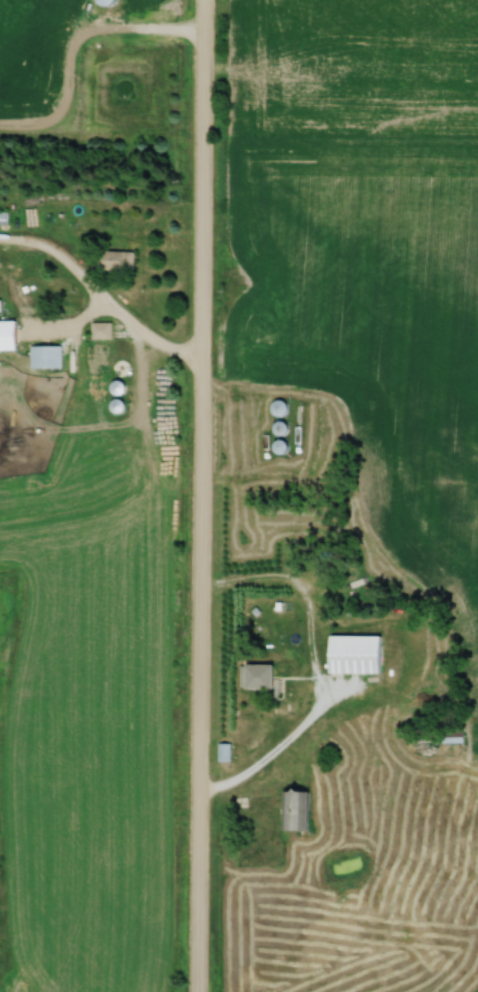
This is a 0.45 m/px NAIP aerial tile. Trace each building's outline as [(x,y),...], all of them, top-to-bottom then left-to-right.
[(8,227),(8,212),(0,212),(0,227),(8,227)] [(135,254),(114,254),(114,268),(135,268),(135,254)] [(20,351),(19,320),(10,321),(10,310),(1,310),(1,312),(0,312),(0,351),(20,351)] [(63,346),(31,346),(31,368),(63,368),(63,346)] [(114,372),(124,375),(127,363),(118,361),(114,372)] [(276,416),(285,414),(283,401),(273,404),(276,416)] [(278,452),(288,455),(290,446),(281,443),(278,452)] [(385,636),(331,636),(331,674),(385,674),(385,636)] [(278,664),(243,664),(243,689),(278,689),(278,664)] [(284,831),(303,831),(303,792),(284,792),(284,831)]
